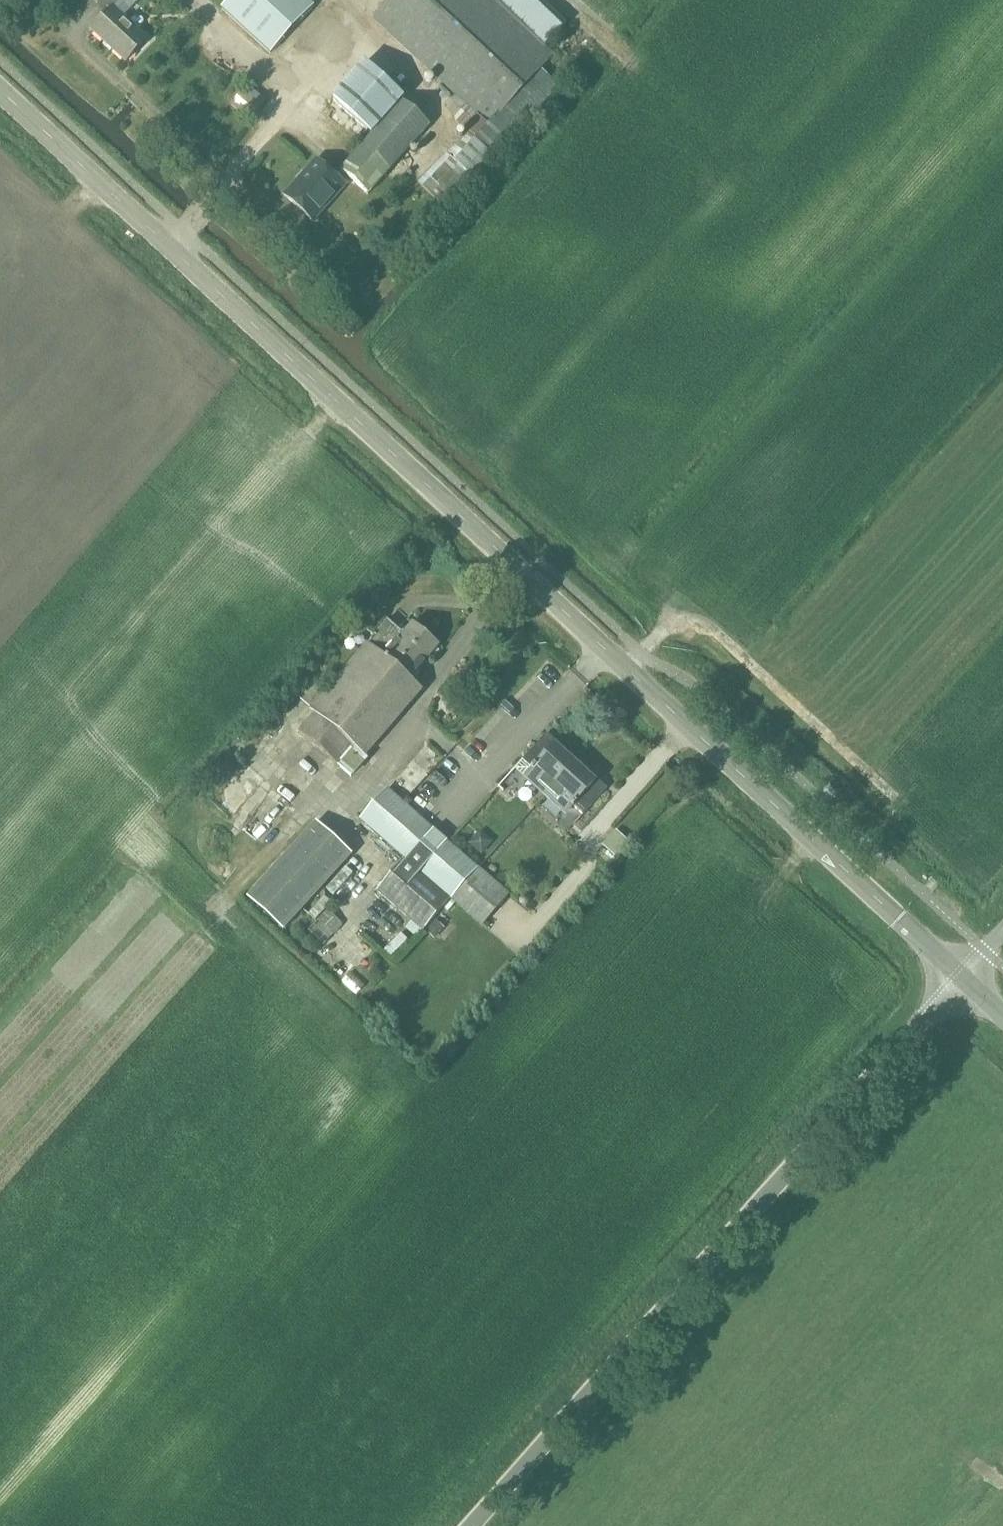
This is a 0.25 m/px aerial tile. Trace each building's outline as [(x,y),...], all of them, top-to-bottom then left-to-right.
[(97,4),(108,14),(92,30),(125,61),(147,38),(113,7),(120,0),(93,0),(97,4)] [(222,9),(270,54),(314,6),(307,0),(230,0),(222,9)] [(374,17),(488,124),(455,160),(447,152),(420,181),(452,210),(479,182),(475,178),(561,87),(541,68),(554,55),(544,46),(567,25),(541,0),(390,0),(374,17)] [(365,63),(332,100),(367,131),(368,130),(372,134),(340,170),(368,194),(429,125),(402,101),(405,98),(365,63)] [(249,119),(265,99),(247,85),(231,105),(249,119)] [(345,186),(316,160),(284,195),(313,222),(345,186)] [(409,679),(438,646),(412,624),(402,635),(386,621),(373,635),(375,637),(367,646),(365,645),(309,710),(313,714),(298,731),(337,765),(352,747),(365,758),(423,691),(409,679)] [(554,784),(573,763),(559,751),(562,748),(557,743),(554,746),(544,737),(522,761),(533,770),(527,776),(546,793),(554,784)] [(554,784),(546,793),(567,812),(572,807),(582,816),(604,792),(594,783),(597,780),(592,776),(589,778),(573,763),(554,784)] [(435,920),(452,899),(479,869),(467,859),(409,807),(387,789),(361,819),(405,858),(376,891),(412,922),(422,930),(424,932),(425,931),(435,920)] [(247,898),(283,930),(351,856),(315,823),(247,898)] [(598,850),(614,864),(627,848),(611,835),(598,850)] [(509,895),(479,869),(452,899),(483,925),(509,895)] [(519,900),(519,901),(519,902),(519,903),(520,903),(520,904),(521,904),(521,905),(522,905),(523,905),(524,905),(525,905),(526,905),(527,904),(528,903),(528,902),(529,902),(529,901),(529,900),(529,899),(529,898),(528,898),(528,897),(527,896),(526,896),(526,895),(525,895),(524,895),(523,895),(522,895),(521,896),(520,896),(520,897),(519,898),(519,899),(519,900)] [(327,911),(317,921),(333,935),(342,924),(327,911)] [(435,920),(425,931),(434,939),(443,928),(435,920)] [(412,922),(405,929),(415,938),(422,930),(412,922)] [(350,973),(342,982),(356,995),(364,986),(350,973)]
